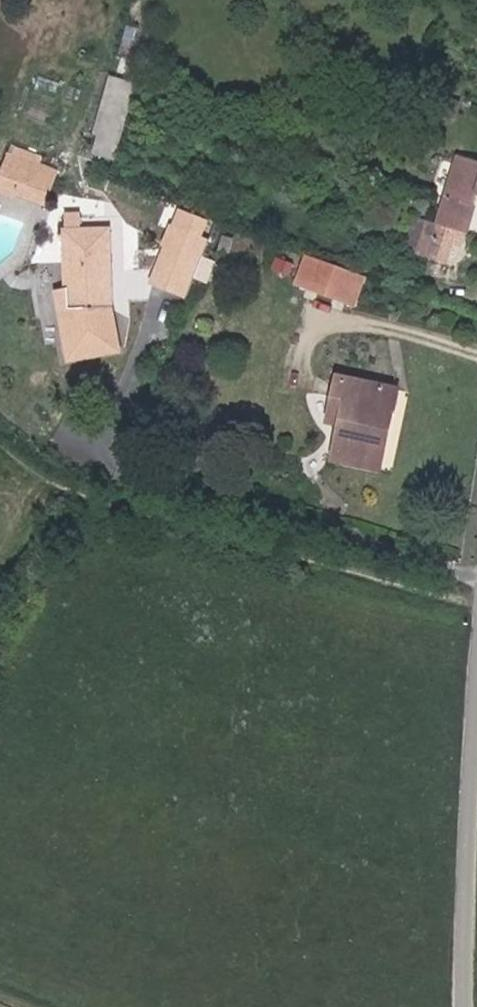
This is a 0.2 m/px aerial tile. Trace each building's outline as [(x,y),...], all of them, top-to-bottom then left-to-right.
[(88,151),(112,158),(131,86),(108,80),(88,151)] [(14,157),(11,165),(40,175),(36,187),(23,183),(20,194),(51,205),(62,173),(14,157)] [(445,198),(432,234),(420,229),(411,253),(445,265),(453,243),(461,245),(476,199),(476,163),(459,157),(445,198)] [(40,175),(11,165),(4,189),(20,194),(23,183),(36,187),(40,175)] [(72,230),(87,229),(87,214),(72,214),(72,230)] [(115,228),(87,229),(72,230),(75,307),(118,306),(115,228)] [(172,286),(193,296),(216,245),(178,228),(171,243),(177,245),(171,259),(182,264),(172,286)] [(155,279),(172,286),(182,264),(171,259),(177,245),(171,243),(155,279)] [(372,277),(315,257),(306,284),(362,304),(372,277)] [(342,458),(388,468),(405,388),(347,375),(337,424),(349,426),(342,458)]
